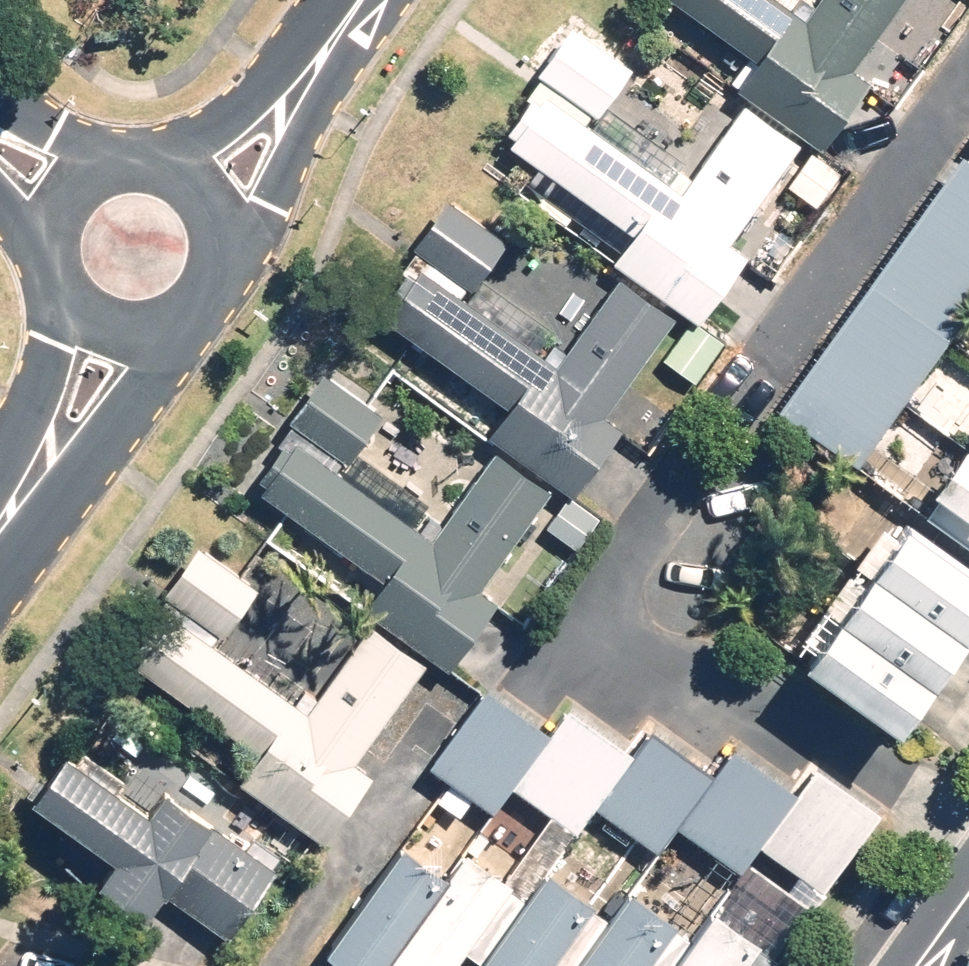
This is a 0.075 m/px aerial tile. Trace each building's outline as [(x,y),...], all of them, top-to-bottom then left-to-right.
[(899,0),(815,0),(803,16),(780,0),(671,0),(751,58),(731,86),(817,147),(866,78),(851,67),(899,0)] [(726,240),(797,141),(742,101),(680,188),(588,122),(629,65),(570,23),(535,71),(541,75),(503,130),(512,136),(506,144),(629,231),(609,259),(696,321),(745,253),(726,240)] [(958,149),(772,405),(854,464),(968,305),(968,157),(958,149)] [(604,414),(673,317),(616,276),(555,363),(536,349),(550,329),(476,276),(504,237),(446,196),(410,247),(425,257),(413,273),(405,267),(379,304),(387,311),(382,318),(506,405),(486,434),(570,493),(619,425),(604,414)] [(478,587),(549,490),(492,449),(430,536),(336,469),(378,411),(320,369),(285,417),(292,422),(248,483),(379,576),(359,605),(445,666),(494,599),(478,587)] [(928,486),(968,515),(968,447),(961,441),(928,486)] [(899,515),(889,529),(877,520),(850,556),(863,565),(797,656),(891,724),(968,616),(968,566),(899,515)] [(139,655),(133,663),(255,751),(235,779),(320,840),(369,773),(352,761),(424,662),(367,621),(313,696),(302,688),(293,701),(213,643),(255,586),(196,544),(160,594),(165,597),(129,647),(139,655)] [(548,729),(483,684),(426,764),(491,810),(509,784),(575,831),(593,805),(656,850),(675,823),(738,868),(755,844),(821,890),(879,809),(814,762),(794,790),(730,745),(712,770),(649,725),(630,751),(565,705),(548,729)] [(59,750),(25,797),(109,855),(93,878),(142,912),(158,890),(225,937),(274,869),(271,867),(278,857),(252,839),(245,848),(158,787),(143,809),(59,750)] [(397,839),(319,948),(345,965),(377,965),(385,955),(399,965),(442,965),(507,875),(460,842),(440,869),(397,839)] [(543,864),(470,965),(540,965),(589,897),(543,864)] [(625,884),(567,965),(639,965),(673,918),(625,884)] [(708,904),(664,965),(733,965),(754,936),(708,904)]
